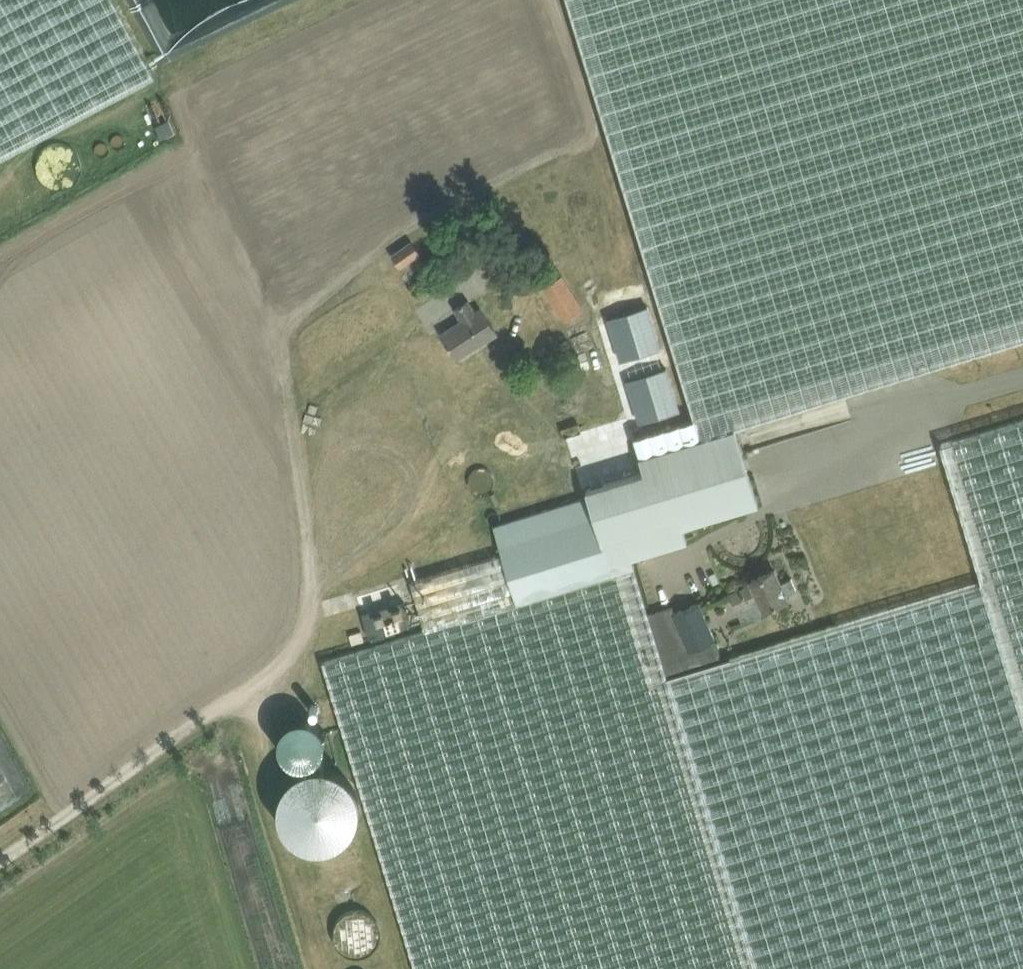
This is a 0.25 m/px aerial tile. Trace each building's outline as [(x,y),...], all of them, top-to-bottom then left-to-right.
[(156,74),(116,0),(0,0),(0,157),(156,74)] [(695,417),(701,436),(735,425),(1022,338),(1022,0),(568,0),(695,417)] [(171,139),(183,134),(178,122),(166,127),(171,139)] [(52,148),(50,175),(75,176),(77,150),(52,148)] [(390,254),(399,267),(419,251),(411,238),(390,254)] [(561,272),(541,286),(565,319),(584,304),(561,272)] [(469,300),(462,304),(455,308),(462,319),(441,333),(447,341),(457,358),(497,333),(481,307),(475,311),(469,300)] [(648,305),(607,317),(619,360),(660,348),(648,305)] [(666,367),(626,379),(638,421),(679,409),(666,367)] [(758,503),(735,425),(701,436),(695,417),(634,436),(639,454),(644,470),(637,472),(660,550),(687,542),(683,526),(758,503)] [(1022,719),(1022,418),(954,439),(940,443),(982,582),(1022,719)] [(478,474),(481,494),(499,491),(496,471),(478,474)] [(411,580),(426,630),(635,568),(632,559),(660,550),(637,472),(587,487),(589,495),(493,523),(499,544),(502,553),(464,564),(411,580)] [(721,660),(667,676),(648,612),(635,568),(426,630),(325,660),(418,968),(1022,968),(1022,719),(982,582),(721,660)] [(731,594),(738,611),(743,621),(766,611),(764,608),(787,598),(785,594),(796,589),(791,578),(780,582),(775,569),(751,579),(752,583),(730,593),(731,594)] [(400,583),(357,596),(369,636),(412,623),(400,583)] [(673,604),(648,612),(667,676),(721,660),(715,638),(707,620),(699,601),(675,612),(673,604)] [(310,775),(341,750),(316,719),(285,744),(310,775)] [(381,952),(383,916),(344,913),(342,950),(381,952)]
